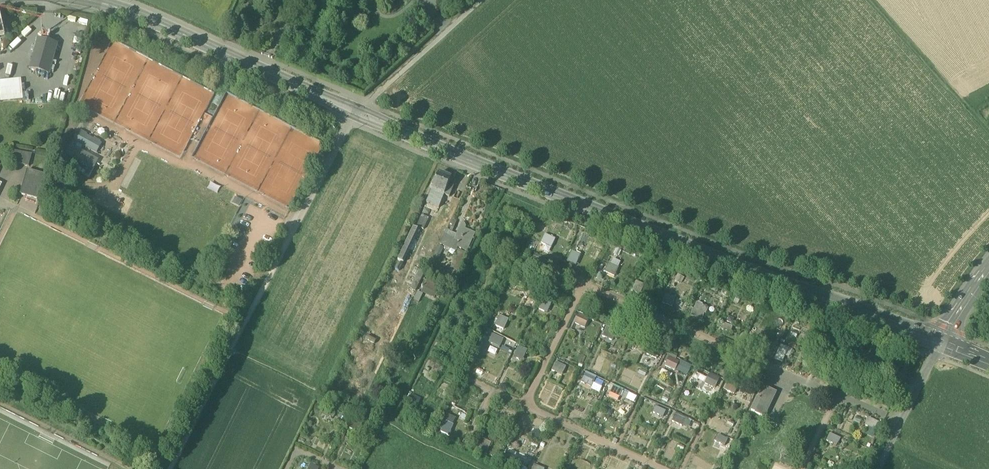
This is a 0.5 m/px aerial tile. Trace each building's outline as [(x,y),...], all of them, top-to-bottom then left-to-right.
[(56,44),(39,40),(31,70),(48,75),(56,44)] [(0,83),(0,93),(0,96),(19,95),(18,82),(0,83)] [(86,136),(81,133),(80,134),(78,133),(74,141),(78,143),(97,154),(101,146),(99,145),(99,143),(94,141),(94,142),(85,137),(86,136)] [(72,151),(69,149),(66,155),(89,167),(92,162),(72,151)] [(31,154),(22,153),(19,164),(28,167),(31,154)] [(90,166),(85,176),(89,179),(95,168),(90,166)] [(87,172),(77,167),(75,171),(84,176),(87,172)] [(45,176),(27,171),(20,195),(38,200),(45,176)] [(438,175),(427,203),(439,208),(444,196),(449,198),(455,184),(450,182),(451,180),(438,175)] [(421,215),(415,226),(422,230),(428,219),(421,215)] [(465,224),(463,222),(455,240),(445,235),(440,245),(450,249),(450,248),(456,251),(458,247),(467,252),(475,234),(465,229),(466,227),(465,224)] [(413,228),(398,260),(404,263),(419,231),(413,228)] [(555,240),(544,236),(542,241),(552,245),(555,240)] [(459,251),(451,268),(459,271),(466,254),(459,251)] [(580,256),(572,252),(568,262),(574,265),(577,258),(579,259),(580,256)] [(611,264),(609,263),(604,272),(614,277),(618,270),(610,266),(611,264)] [(641,285),(636,282),(631,292),(639,296),(641,293),(638,292),(641,285)] [(675,299),(666,296),(663,304),(672,307),(675,299)] [(551,304),(543,300),(538,310),(544,312),(547,305),(550,306),(551,304)] [(701,314),(693,311),(691,317),(699,319),(701,314)] [(508,320),(500,316),(495,326),(503,330),(508,320)] [(588,321),(579,317),(575,324),(585,328),(588,321)] [(732,328),(723,324),(721,331),(727,333),(728,330),(731,331),(732,328)] [(616,334),(607,329),(603,337),(605,338),(607,335),(613,339),(616,334)] [(503,340),(493,335),(489,343),(499,348),(503,340)] [(761,341),(752,338),(750,344),(756,346),(757,343),(760,344),(761,341)] [(526,351),(519,348),(514,358),(519,360),(521,356),(524,357),(526,351)] [(659,353),(649,349),(646,355),(653,358),(654,355),(657,356),(659,353)] [(785,356),(776,354),(775,359),(783,362),(785,356)] [(677,361),(667,357),(665,363),(671,366),(672,363),(676,365),(677,361)] [(566,368),(556,363),(552,371),(554,373),(556,370),(563,373),(566,368)] [(595,380),(585,375),(581,383),(591,388),(595,380)] [(718,381),(709,376),(706,382),(712,384),(713,382),(717,383),(718,381)] [(737,389),(729,385),(726,391),(734,395),(737,389)] [(622,392),(613,388),(610,394),(616,396),(617,394),(621,395),(622,392)] [(776,393),(767,388),(761,400),(755,413),(755,414),(764,418),(776,393)] [(761,400),(757,398),(751,411),(755,413),(761,400)] [(332,412),(324,408),(321,415),(330,418),(332,412)] [(665,412),(655,408),(653,413),(658,416),(660,413),(664,414),(665,412)] [(684,420),(675,415),(672,422),(678,425),(679,422),(683,423),(684,420)] [(361,425),(353,421),(349,429),(357,433),(361,425)] [(879,424),(873,421),(869,428),(876,431),(879,424)] [(453,426),(446,423),(441,432),(448,436),(453,426)] [(840,439),(829,434),(826,441),(833,444),(834,441),(838,443),(840,439)] [(727,440),(717,436),(714,442),(725,446),(727,440)] [(490,444),(480,439),(476,448),(487,452),(490,444)] [(516,461),(511,459),(512,457),(507,455),(504,462),(514,466),(516,461)]
